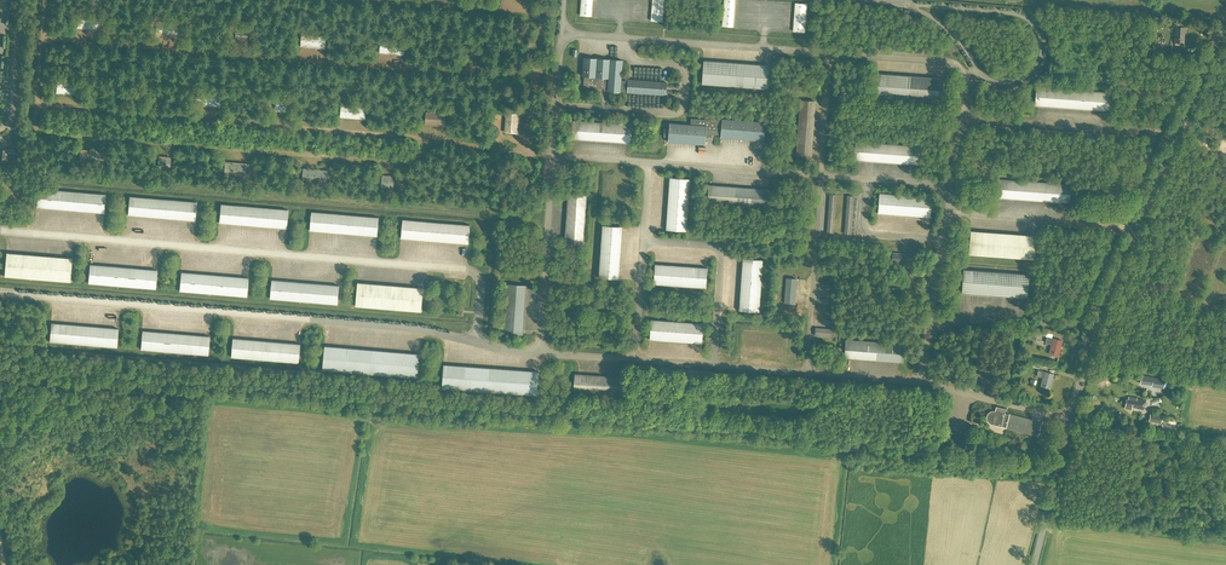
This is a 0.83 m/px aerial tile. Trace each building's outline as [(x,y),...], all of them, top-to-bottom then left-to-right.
[(580,15),(591,16),(592,0),(582,0),(580,15)] [(650,20),(662,21),(664,0),(652,0),(650,20)] [(722,26),(733,27),(735,0),(724,0),(722,26)] [(793,31),(804,32),(806,4),(795,3),(793,31)] [(100,30),(101,30),(102,18),(78,16),(77,28),(78,28),(81,28),(84,28),(87,29),(92,29),(94,29),(98,29),(100,30)] [(170,35),(173,36),(176,36),(179,36),(180,36),(181,24),(157,22),(156,34),(157,34),(159,34),(162,35),(163,35),(165,35),(170,35)] [(1186,27),(1180,27),(1181,24),(1175,24),(1174,27),(1176,27),(1175,42),(1185,43),(1186,27)] [(248,42),(249,30),(237,29),(236,41),(248,42)] [(315,47),(318,48),(321,48),(324,48),(325,48),(326,36),(302,34),(301,46),(302,46),(304,46),(305,47),(308,47),(310,47),(315,47)] [(387,53),(389,54),(394,54),(397,54),(399,54),(400,54),(403,55),(404,55),(405,43),(380,41),(379,53),(381,53),(382,53),(383,53),(384,53),(387,53)] [(627,91),(627,92),(665,95),(666,82),(628,79),(628,81),(621,80),(623,60),(584,57),(582,76),(585,76),(585,80),(584,80),(583,87),(604,89),(604,87),(608,87),(607,91),(620,92),(620,90),(627,91)] [(769,65),(763,65),(703,60),(702,84),(767,89),(769,65)] [(943,78),(879,73),(878,73),(876,97),(941,102),(943,78)] [(71,94),(73,94),(76,94),(77,94),(79,95),(80,95),(82,83),(57,81),(56,93),(57,93),(58,93),(60,93),(61,93),(63,93),(66,93),(71,94)] [(1109,92),(1051,88),(1036,87),(1035,105),(1108,110),(1109,92)] [(216,106),(218,106),(220,107),(221,95),(196,92),(195,105),(197,105),(199,105),(201,105),(203,105),(204,105),(205,105),(207,106),(210,106),(212,106),(216,106)] [(288,100),(276,99),(276,112),(288,113),(288,100)] [(797,155),(810,156),(814,101),(801,100),(797,155)] [(363,119),(365,119),(366,107),(341,105),(340,117),(341,117),(343,117),(344,117),(348,117),(350,118),(355,118),(357,118),(361,119),(362,119),(363,119)] [(426,116),(425,120),(425,122),(425,124),(430,124),(432,125),(435,125),(445,126),(445,124),(445,122),(445,118),(445,115),(446,114),(436,113),(426,112),(426,114),(426,116)] [(518,114),(506,113),(505,132),(517,133),(518,114)] [(721,137),(763,141),(765,122),(722,119),(722,120),(691,118),(690,124),(669,123),(669,129),(664,129),(664,137),(668,137),(668,142),(705,144),(706,134),(721,135),(721,137)] [(572,138),(629,142),(630,143),(632,125),(573,121),(572,138)] [(854,159),(916,164),(917,164),(919,146),(855,142),(854,159)] [(15,161),(16,150),(3,149),(2,160),(15,161)] [(87,150),(83,150),(81,149),(80,149),(79,161),(103,163),(104,151),(103,151),(100,151),(97,151),(94,151),(92,150),(89,150),(87,150)] [(170,156),(158,156),(157,169),(169,169),(170,156)] [(226,162),(225,162),(224,174),(248,176),(249,164),(248,164),(247,163),(245,163),(244,163),(242,163),(241,163),(239,163),(234,162),(233,162),(232,162),(231,162),(228,162),(227,162),(226,162)] [(305,168),(303,168),(302,180),(327,182),(328,170),(327,170),(324,170),(321,170),(318,170),(313,169),(311,169),(307,169),(305,168)] [(386,175),(384,175),(382,175),(381,187),(393,188),(394,176),(392,176),(391,176),(390,176),(388,175),(386,175)] [(666,229),(686,231),(690,179),(669,177),(666,229)] [(1070,185),(997,179),(996,197),(1069,202),(1070,185)] [(707,203),(736,205),(770,207),(772,190),(709,185),(707,203)] [(105,194),(38,188),(36,207),(103,213),(105,194)] [(879,193),(878,213),(930,217),(932,197),(879,193)] [(565,239),(565,241),(565,243),(569,243),(583,244),(586,195),(568,194),(568,195),(568,196),(568,198),(567,217),(565,239)] [(830,194),(827,232),(833,233),(836,194),(830,194)] [(851,234),(854,196),(847,195),(844,233),(851,234)] [(196,202),(129,196),(127,215),(194,221),(196,202)] [(219,223),(286,228),(287,209),(220,204),(219,223)] [(377,216),(311,211),(309,230),(376,235),(377,216)] [(468,224),(401,218),(400,237),(466,243),(468,224)] [(598,277),(619,279),(622,226),(602,225),(598,277)] [(1036,235),(970,231),(969,254),(1034,259),(1036,235)] [(892,262),(905,263),(910,264),(911,254),(893,252),(892,262)] [(72,258),(6,253),(4,276),(70,281),(72,258)] [(739,310),(759,312),(763,259),(743,258),(739,310)] [(653,284),(706,288),(707,268),(655,264),(653,284)] [(157,289),(158,271),(91,265),(89,284),(157,289)] [(961,293),(1027,298),(1029,274),(963,269),(961,293)] [(248,297),(250,279),(183,273),(181,292),(248,297)] [(794,303),(796,279),(796,278),(786,278),(786,284),(785,290),(784,303),(794,303)] [(272,280),(270,298),(305,301),(309,302),(336,304),(337,304),(339,285),(272,280)] [(359,282),(357,282),(355,306),(421,311),(423,288),(422,288),(421,288),(417,287),(416,287),(413,287),(411,287),(410,287),(406,286),(405,286),(404,286),(401,286),(399,286),(398,286),(397,286),(394,285),(393,285),(388,285),(387,285),(384,284),(382,284),(381,284),(380,284),(376,284),(375,284),(370,283),(369,283),(367,283),(365,283),(364,283),(359,282)] [(522,335),(526,286),(509,284),(504,333),(522,335)] [(651,319),(649,339),(702,343),(703,323),(651,319)] [(118,348),(119,330),(52,324),(51,342),(118,348)] [(833,329),(823,328),(815,328),(815,335),(833,336),(833,329)] [(140,349),(207,355),(209,336),(142,330),(140,349)] [(1046,342),(1052,344),(1050,353),(1059,356),(1063,341),(1048,337),(1046,342)] [(299,364),(301,345),(234,339),(232,358),(299,364)] [(844,358),(845,358),(903,362),(904,344),(846,340),(844,358)] [(419,354),(324,346),(322,371),(418,378),(419,354)] [(539,371),(443,364),(442,388),(537,395),(539,371)] [(1050,389),(1054,374),(1039,370),(1038,376),(1043,377),(1041,387),(1050,389)] [(972,378),(982,381),(984,373),(974,371),(972,378)] [(623,396),(624,378),(575,374),(574,392),(623,396)] [(1153,377),(1152,387),(1164,388),(1165,379),(1153,377)] [(1144,410),(1146,401),(1137,399),(1129,397),(1128,400),(1126,400),(1125,409),(1132,410),(1132,408),(1144,410)] [(996,406),(995,408),(995,409),(995,410),(995,411),(994,410),(993,410),(992,410),(991,411),(990,411),(989,411),(989,412),(988,413),(987,414),(987,415),(986,416),(986,417),(986,418),(987,419),(987,420),(987,421),(988,421),(988,422),(989,422),(989,423),(990,423),(991,423),(991,424),(998,426),(1000,426),(1001,426),(1001,425),(1006,427),(1005,428),(1006,428),(1037,436),(1038,436),(1039,432),(1039,433),(1040,431),(1039,431),(1041,424),(1041,421),(1041,422),(1037,421),(1037,418),(1034,417),(1032,417),(1032,419),(1009,414),(1009,413),(1009,415),(1004,414),(1005,412),(1006,408),(996,406)]
